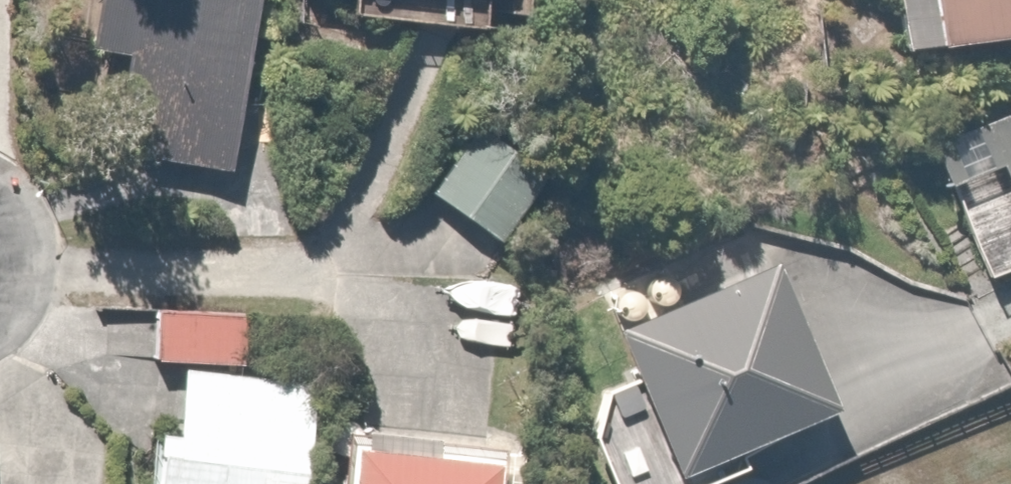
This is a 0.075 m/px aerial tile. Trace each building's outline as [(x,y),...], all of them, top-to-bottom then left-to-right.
[(260,0),(108,0),(101,47),(150,54),(136,158),(236,171),(260,0)] [(351,25),(490,33),(491,5),(562,9),(563,0),(353,0),(351,25)] [(950,46),(1010,39),(1010,0),(944,0),(950,46)] [(542,168),(463,115),(415,186),(494,239),(542,168)] [(949,193),(992,284),(1010,275),(1010,165),(949,193)] [(629,332),(700,483),(711,483),(845,421),(772,265),(629,332)] [(262,308),(166,303),(164,357),(259,362),(262,308)] [(185,369),(182,432),(160,431),(157,483),(331,483),(336,377),(185,369)] [(353,435),(349,483),(532,483),(535,450),(353,435)]
